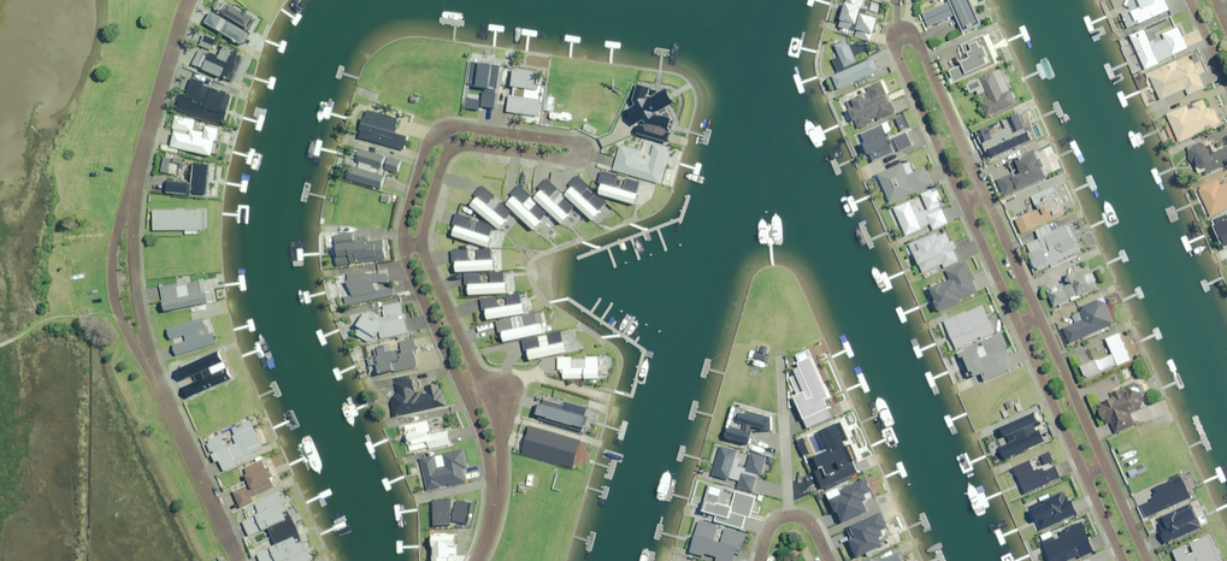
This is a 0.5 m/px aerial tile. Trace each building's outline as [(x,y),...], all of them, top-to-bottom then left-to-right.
[(257,33),(263,21),(224,0),(217,0),(213,8),(257,33)] [(847,4),(843,3),(839,16),(844,17),(840,28),(859,33),(858,37),(873,42),(880,19),(862,13),(865,0),(848,0),(847,4)] [(923,14),(929,27),(939,23),(940,25),(951,20),(950,18),(957,15),(965,32),(983,24),(973,0),(951,0),(951,1),(923,14)] [(1125,1),(1129,10),(1123,13),(1130,28),(1171,10),(1167,0),(1127,0),(1125,1)] [(881,6),(873,4),(871,11),(880,13),(881,6)] [(220,30),(226,19),(216,13),(209,25),(220,30)] [(231,21),(224,33),(247,44),(252,34),(231,21)] [(1189,49),(1179,27),(1164,34),(1166,40),(1160,43),(1158,39),(1151,42),(1146,30),(1132,36),(1147,70),(1160,64),(1160,62),(1189,49)] [(965,64),(950,71),(956,83),(991,68),(998,65),(986,35),(979,38),(963,45),(967,54),(969,60),(964,62),(965,64)] [(219,41),(206,36),(202,45),(215,51),(219,41)] [(856,57),(868,52),(864,42),(856,46),(855,43),(851,45),(849,40),(836,46),(839,52),(834,54),(836,59),(833,60),(837,71),(858,63),(858,62),(856,57)] [(206,70),(231,80),(234,73),(238,75),(242,64),(238,63),(240,58),(233,55),(234,53),(224,50),(222,56),(213,52),(206,70)] [(206,53),(201,51),(195,65),(200,67),(206,53)] [(1206,88),(1200,76),(1203,75),(1200,68),(1198,69),(1195,64),(1203,61),(1198,51),(1149,73),(1161,100),(1187,89),(1190,96),(1206,88)] [(881,71),(876,59),(835,77),(841,89),(881,71)] [(502,66),(472,62),(466,109),(484,111),(484,107),(497,109),(502,66)] [(509,112),(524,114),(540,116),(543,91),(541,91),(543,72),(516,69),(514,87),(516,87),(515,96),(512,96),(511,96),(509,112)] [(967,85),(971,95),(978,91),(980,95),(988,91),(992,100),(984,103),(990,116),(1006,109),(1018,103),(1012,90),(1002,69),(995,72),(982,78),(967,85)] [(204,83),(193,79),(188,97),(182,95),(178,110),(228,125),(237,96),(203,86),(204,83)] [(879,118),(880,121),(897,114),(893,102),(884,82),(883,81),(869,87),(871,92),(866,95),(849,102),(849,103),(850,105),(857,120),(860,128),(875,122),(874,120),(879,118)] [(555,98),(546,97),(545,111),(553,112),(555,98)] [(1209,110),(1204,100),(1194,104),(1196,108),(1191,110),(1189,106),(1167,115),(1175,133),(1179,143),(1222,125),(1215,108),(1209,110)] [(409,137),(398,134),(400,127),(397,127),(399,120),(368,110),(360,138),(405,151),(409,137)] [(905,115),(897,118),(903,131),(911,128),(905,115)] [(1021,147),(1024,142),(1032,139),(1029,132),(1025,121),(1018,124),(1015,118),(1007,121),(1006,118),(992,123),(992,121),(979,126),(983,136),(996,131),(1000,142),(990,145),(994,157),(1021,147)] [(883,124),(863,133),(873,153),(876,162),(897,154),(896,152),(899,151),(901,156),(914,150),(913,146),(914,146),(908,132),(894,138),(896,143),(892,144),(890,138),(888,134),(894,131),(889,121),(883,124)] [(1205,175),(1226,166),(1226,148),(1217,152),(1215,146),(1213,147),(1211,145),(1208,146),(1206,145),(1205,144),(1203,144),(1201,143),(1199,143),(1197,144),(1196,145),(1194,146),(1193,147),(1191,148),(1190,150),(1190,152),(1190,154),(1190,155),(1190,157),(1191,159),(1192,161),(1193,162),(1194,163),(1196,164),(1201,174),(1202,173),(1204,172),(1205,175)] [(654,144),(651,154),(648,153),(646,159),(642,157),(643,152),(622,146),(615,170),(660,183),(670,148),(654,144)] [(383,189),(387,175),(398,178),(403,162),(362,150),(356,168),(352,167),(348,179),(383,189)] [(1046,165),(1039,150),(1011,163),(1015,173),(999,180),(1007,197),(1022,191),(1021,188),(1050,175),(1046,165)] [(184,157),(176,156),(175,163),(183,165),(184,157)] [(172,158),(166,157),(162,172),(169,174),(172,158)] [(927,168),(916,173),(911,163),(905,166),(905,164),(880,175),(893,203),(934,186),(927,168)] [(193,166),(192,181),(166,179),(165,194),(193,195),(193,193),(211,194),(212,167),(193,166)] [(1222,186),(1219,180),(1200,189),(1212,216),(1226,210),(1226,184),(1222,186)] [(923,195),(929,209),(921,212),(918,205),(913,207),(911,201),(895,208),(908,237),(923,230),(922,228),(932,224),(935,231),(950,224),(943,207),(946,206),(938,188),(923,195)] [(1067,213),(1055,188),(1034,198),(1039,210),(1017,220),(1023,234),(1067,213)] [(388,203),(378,201),(377,209),(386,210),(388,203)] [(203,230),(203,211),(155,211),(155,230),(187,230),(187,235),(199,235),(199,230),(203,230)] [(1053,232),(1050,225),(1037,230),(1041,240),(1027,246),(1037,269),(1053,262),(1054,263),(1082,252),(1071,225),(1053,232)] [(925,272),(928,278),(940,272),(938,267),(944,264),(946,268),(960,262),(955,250),(959,249),(955,241),(952,243),(947,233),(938,237),(937,235),(907,248),(911,257),(917,255),(925,272)] [(354,234),(336,236),(337,244),(331,245),(332,258),(334,258),(335,266),(388,261),(386,241),(370,242),(370,239),(368,240),(355,241),(354,234)] [(469,262),(468,250),(453,250),(453,262),(469,262)] [(975,282),(978,280),(975,274),(972,275),(967,263),(948,271),(952,280),(942,284),(925,292),(929,299),(934,297),(940,310),(980,293),(975,282)] [(1098,288),(1089,268),(1072,275),(1075,283),(1064,288),(1063,285),(1048,291),(1055,307),(1098,288)] [(389,276),(350,274),(342,273),(340,293),(342,299),(345,307),(396,297),(394,288),(380,290),(375,282),(388,282),(389,276)] [(482,274),(466,275),(467,286),(471,285),(471,296),(510,295),(510,283),(506,283),(506,273),(486,274),(487,284),(482,284),(482,274)] [(208,279),(163,287),(167,311),(212,304),(208,279)] [(489,320),(521,315),(522,317),(530,316),(528,302),(524,303),(522,294),(508,296),(509,306),(499,308),(497,297),(482,300),(484,312),(488,312),(489,320)] [(1107,303),(1100,300),(1084,307),(1080,313),(1083,320),(1064,329),(1071,344),(1116,324),(1107,303)] [(409,333),(401,302),(384,306),(391,337),(409,333)] [(981,337),(983,339),(997,333),(989,315),(983,304),(977,308),(946,322),(954,338),(959,349),(971,344),(971,342),(981,337)] [(354,330),(360,334),(358,337),(363,341),(365,339),(372,343),(376,336),(378,338),(386,326),(366,312),(354,330)] [(543,334),(541,324),(539,315),(523,318),(525,327),(516,329),(513,318),(497,322),(500,334),(505,333),(507,342),(543,334)] [(170,339),(186,334),(188,341),(174,345),(178,356),(218,344),(214,334),(211,335),(208,327),(205,328),(202,319),(167,329),(170,339)] [(1087,378),(1119,364),(1121,368),(1134,362),(1122,333),(1107,339),(1113,352),(1082,366),(1087,378)] [(999,336),(960,353),(970,376),(973,375),(974,379),(982,376),(978,367),(985,364),(986,365),(1007,356),(999,336)] [(377,347),(379,360),(376,361),(377,366),(380,365),(382,374),(418,368),(415,351),(418,350),(416,339),(401,341),(402,350),(393,352),(391,344),(377,347)] [(829,410),(832,409),(828,400),(832,398),(810,348),(797,354),(802,367),(794,371),(795,373),(789,376),(797,394),(796,395),(807,420),(811,428),(832,418),(829,410)] [(600,368),(600,357),(587,357),(587,369),(573,369),(573,357),(559,357),(559,370),(564,370),(564,379),(602,379),(602,368),(600,368)] [(417,393),(413,375),(396,379),(399,394),(392,402),(395,416),(437,407),(434,393),(421,395),(421,392),(417,393)] [(1143,406),(1149,409),(1151,403),(1146,400),(1147,396),(1148,395),(1148,393),(1147,391),(1147,389),(1146,387),(1144,386),(1143,384),(1141,383),(1139,383),(1137,382),(1135,382),(1134,383),(1132,383),(1130,384),(1129,386),(1127,387),(1112,393),(1114,399),(1099,405),(1106,423),(1112,420),(1117,433),(1138,425),(1134,413),(1142,410),(1143,406)] [(265,448),(251,419),(232,428),(239,444),(227,449),(221,436),(208,442),(217,462),(221,460),(226,471),(239,465),(237,461),(265,448)] [(429,432),(432,431),(429,421),(406,426),(402,427),(404,434),(408,452),(431,447),(432,449),(453,445),(450,431),(429,435),(429,432)] [(584,441),(547,430),(531,425),(523,454),(576,469),(584,441)] [(846,445),(837,425),(824,431),(832,450),(818,457),(823,469),(818,471),(826,490),(864,474),(859,464),(862,463),(853,442),(846,445)] [(769,457),(768,459),(752,454),(750,461),(736,457),(738,452),(722,447),(714,476),(730,480),(731,478),(741,481),(739,488),(755,493),(760,475),(763,476),(767,464),(773,466),(775,459),(769,457)] [(469,469),(465,450),(444,454),(446,467),(439,468),(436,456),(422,459),(428,491),(468,482),(465,469),(469,469)] [(1055,461),(1051,452),(1043,456),(1047,465),(1055,461)] [(264,460),(245,469),(252,485),(235,492),(242,508),(255,502),(252,497),(277,487),(274,480),(273,478),(277,477),(273,467),(268,469),(264,460)] [(1035,471),(1031,462),(1016,468),(1026,494),(1063,480),(1057,467),(1046,471),(1044,467),(1035,471)] [(1143,464),(1130,471),(1133,478),(1147,471),(1143,464)] [(1149,518),(1196,499),(1187,475),(1156,488),(1160,498),(1144,505),(1149,518)] [(876,499),(867,479),(843,490),(845,494),(832,500),(837,511),(840,510),(845,523),(870,511),(866,503),(876,499)] [(825,498),(822,491),(816,494),(819,501),(825,498)] [(1066,495),(1065,492),(1031,506),(1042,531),(1080,515),(1073,498),(1071,499),(1068,493),(1066,495)] [(469,493),(460,494),(461,504),(470,502),(469,493)] [(291,511),(287,502),(285,503),(281,494),(256,505),(260,515),(244,522),(251,536),(272,527),(276,538),(298,528),(294,517),(291,511)] [(1205,528),(1195,503),(1158,518),(1164,531),(1162,532),(1167,544),(1205,528)] [(893,536),(883,513),(852,527),(857,538),(851,540),(859,557),(869,553),(870,555),(877,552),(876,550),(885,546),(883,540),(893,536)] [(696,519),(688,549),(692,550),(691,552),(706,557),(707,554),(718,557),(717,560),(734,560),(736,554),(742,556),(748,534),(726,528),(722,543),(715,541),(719,526),(696,519)] [(738,521),(736,528),(753,534),(756,526),(738,521)] [(1084,522),(1071,528),(1072,532),(1055,539),(1053,532),(1042,536),(1052,560),(1075,560),(1096,553),(1084,522)] [(311,560),(308,553),(309,552),(298,528),(276,538),(279,544),(258,553),(259,554),(262,560),(310,560),(311,560)] [(900,552),(880,560),(904,560),(900,552)]
